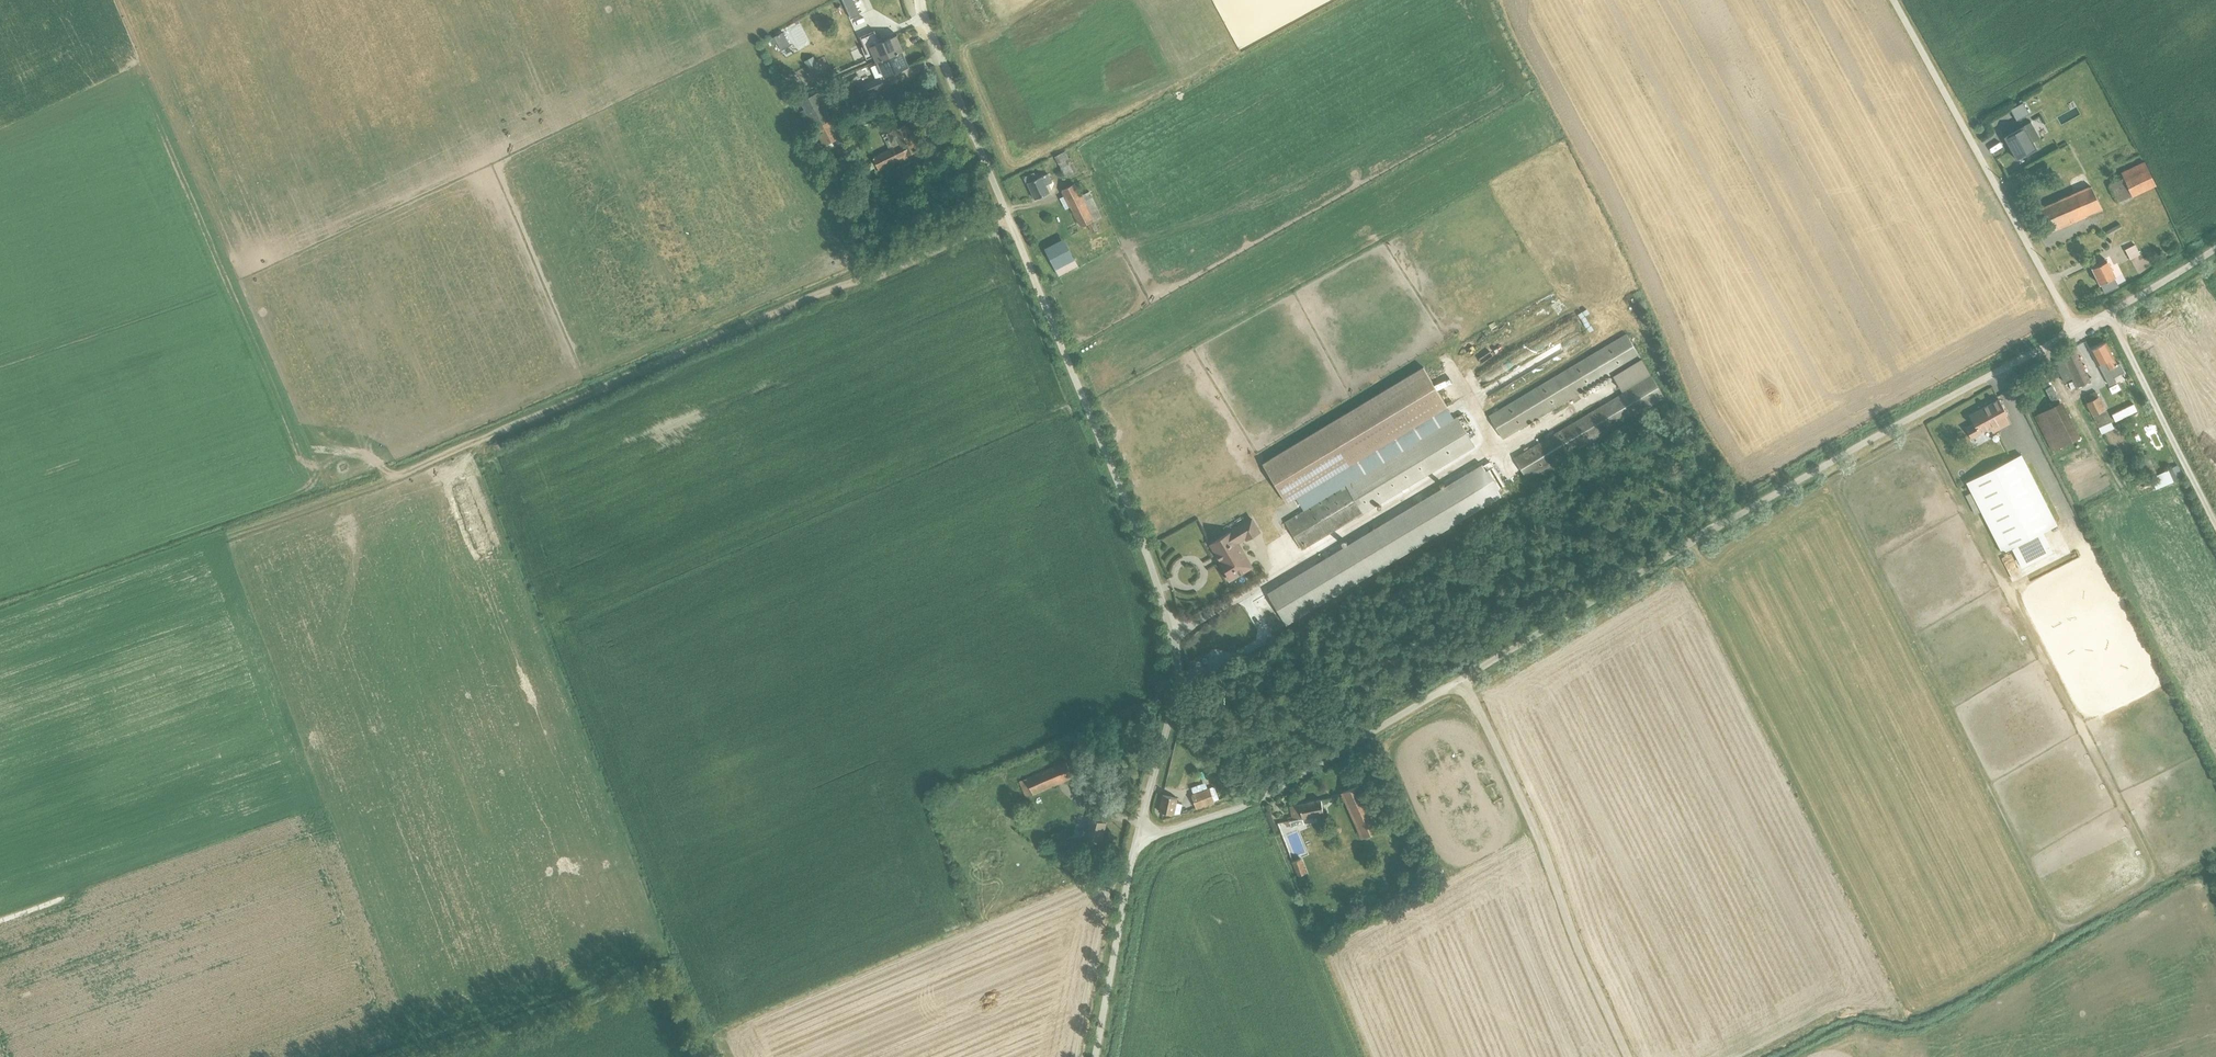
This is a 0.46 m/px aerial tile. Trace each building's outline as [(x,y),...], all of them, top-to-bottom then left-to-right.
[(851,18),(860,14),(854,0),(843,0),(851,18)] [(871,47),(880,43),(875,29),(860,36),(864,45),(862,46),(867,59),(875,55),(871,47)] [(784,32),(775,37),(782,50),(791,45),(784,32)] [(871,47),(875,55),(878,62),(903,51),(896,36),(880,43),(871,47)] [(862,85),(866,94),(867,96),(868,95),(869,96),(872,95),(871,94),(885,88),(885,86),(881,78),(887,75),(909,66),(903,51),(878,62),(878,64),(871,67),(876,79),(862,85)] [(814,56),(805,61),(810,70),(819,65),(814,56)] [(881,78),(885,86),(891,84),(887,75),(881,78)] [(866,94),(862,85),(856,88),(860,97),(866,94)] [(805,109),(800,111),(808,127),(813,125),(815,129),(834,118),(819,91),(801,101),(805,109)] [(2045,106),(2034,111),(2037,117),(2047,111),(2045,106)] [(2031,122),(2004,137),(2016,159),(2037,148),(2033,141),(2040,138),(2031,122)] [(890,149),(873,157),(879,169),(875,171),(880,182),(892,177),(887,166),(898,161),(900,164),(909,159),(908,155),(923,147),(918,138),(915,140),(907,124),(894,131),(892,129),(888,131),(888,133),(887,134),(887,135),(884,137),(890,149)] [(1066,151),(1055,156),(1061,168),(1060,168),(1066,178),(1078,172),(1071,157),(1070,158),(1066,151)] [(2123,177),(2109,184),(2118,202),(2156,185),(2145,161),(2121,172),(2123,177)] [(1026,178),(1024,178),(1026,182),(1028,182),(1035,199),(1053,191),(1050,184),(1053,183),(1048,173),(1037,179),(1034,172),(1025,176),(1026,178)] [(1076,183),(1060,191),(1069,208),(1070,207),(1080,227),(1088,224),(1092,232),(1099,229),(1095,220),(1103,217),(1090,191),(1082,195),(1076,183)] [(2092,187),(2042,209),(2051,230),(2102,207),(2092,187)] [(2120,223),(2106,231),(2108,235),(2123,228),(2120,223)] [(1064,238),(1045,249),(1059,276),(1078,265),(1064,238)] [(2135,244),(2125,249),(2130,259),(2141,254),(2135,244)] [(2101,264),(2092,268),(2100,284),(2105,293),(2119,287),(2115,278),(2115,277),(2107,261),(2105,258),(2100,261),(2101,264)] [(1626,333),(1489,415),(1503,439),(1641,357),(1626,333)] [(1532,341),(1515,355),(1520,361),(1537,348),(1532,341)] [(2106,342),(2091,350),(2100,367),(2100,366),(2110,384),(2116,381),(2115,377),(2125,372),(2120,363),(2117,364),(2106,342)] [(2065,356),(2054,361),(2064,382),(2072,379),(2076,388),(2091,381),(2076,350),(2064,355),(2065,356)] [(1641,358),(1613,375),(1623,390),(1650,373),(1641,358)] [(1424,367),(1263,463),(1287,504),(1296,498),(1304,510),(1285,521),(1302,550),(1433,472),(1476,446),(1457,416),(1454,418),(1424,367)] [(1652,375),(1514,458),(1527,480),(1665,398),(1652,375)] [(2054,407),(2035,416),(2052,451),(2081,437),(2062,403),(2061,403),(2052,385),(2045,389),(2054,407)] [(2096,390),(2084,396),(2087,403),(2086,403),(2092,417),(2093,416),(2099,428),(2112,421),(2106,409),(2100,396),(2099,396),(2096,390)] [(1974,422),(1965,426),(1972,439),(1981,434),(1981,432),(1988,429),(1987,428),(1989,427),(1993,433),(2010,424),(2005,415),(2006,414),(1999,400),(1970,415),(1974,422)] [(2133,404),(2111,414),(2114,421),(2136,410),(2133,404)] [(2148,453),(2137,457),(2140,463),(2140,462),(2147,476),(2156,472),(2150,459),(2151,459),(2148,453)] [(1970,491),(1965,494),(1975,513),(1980,510),(2002,553),(2012,548),(2022,567),(2054,551),(2044,532),(2058,525),(2022,454),(1966,482),(1970,491)] [(1312,567),(1267,593),(1286,624),(1286,625),(1502,496),(1498,489),(1500,488),(1505,485),(1490,460),(1483,465),(1482,464),(1442,488),(1312,567)] [(2177,465),(2151,478),(2156,489),(2183,477),(2177,465)] [(1254,518),(1211,544),(1221,560),(1220,561),(1224,569),(1223,570),(1229,581),(1254,566),(1240,542),(1246,539),(1247,540),(1261,531),(1254,518)] [(1027,778),(1019,781),(1026,797),(1033,794),(1034,795),(1082,773),(1075,757),(1067,761),(1066,759),(1049,767),(1048,765),(1043,768),(1043,769),(1026,777),(1027,778)] [(1193,793),(1191,794),(1196,808),(1215,801),(1215,800),(1219,799),(1214,786),(1208,788),(1206,782),(1191,787),(1193,793)] [(1359,785),(1343,792),(1363,838),(1380,830),(1359,785)] [(1163,794),(1159,810),(1174,814),(1180,813),(1182,803),(1177,802),(1178,798),(1163,794)] [(1288,821),(1286,821),(1287,826),(1291,825),(1292,827),(1304,824),(1303,819),(1325,815),(1322,800),(1290,806),(1292,816),(1287,817),(1288,821)] [(1089,817),(1083,838),(1101,843),(1107,822),(1089,817)] [(1062,830),(1051,834),(1055,845),(1056,844),(1058,849),(1067,846),(1065,841),(1066,841),(1062,830)] [(1301,858),(1292,861),(1298,877),(1307,873),(1301,858)]
